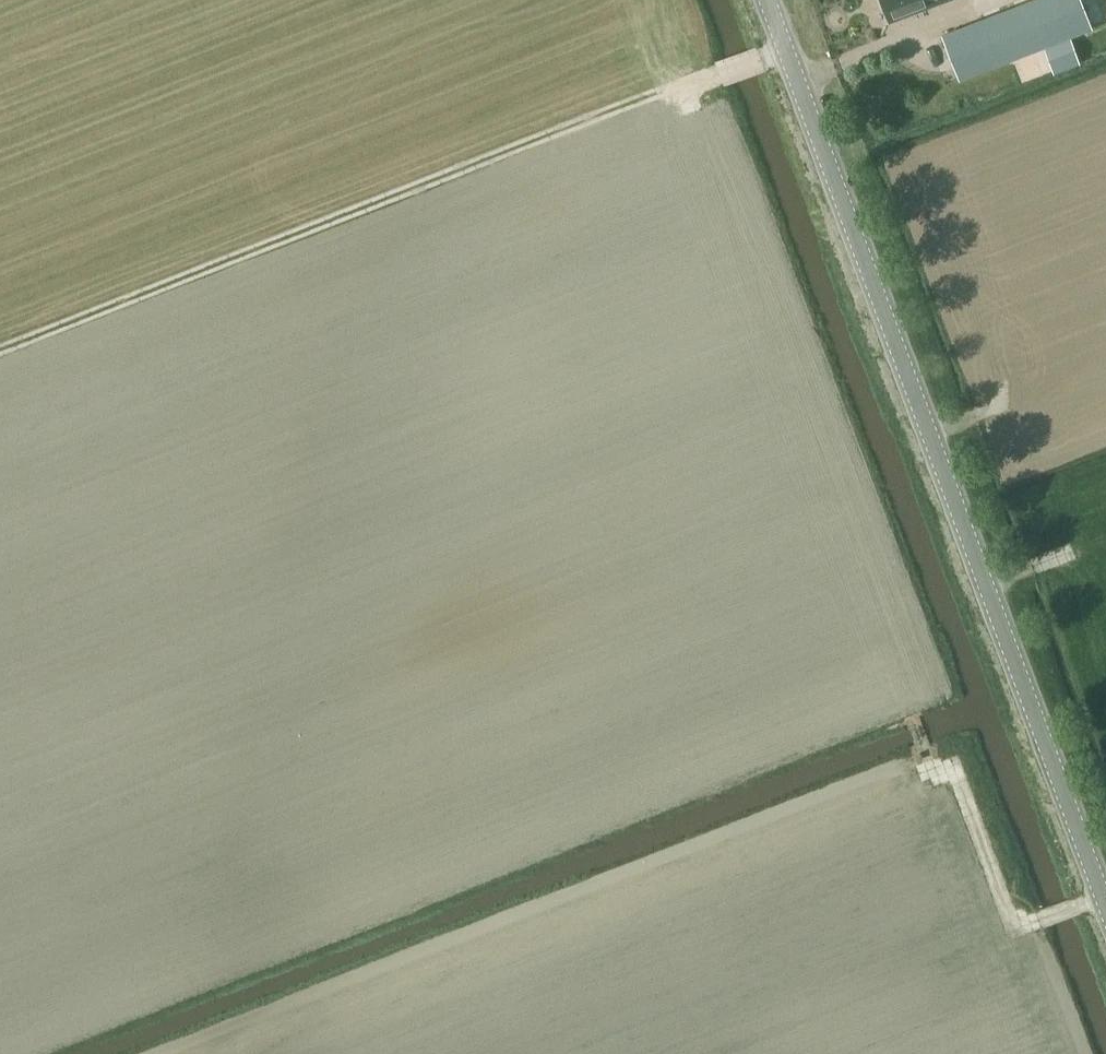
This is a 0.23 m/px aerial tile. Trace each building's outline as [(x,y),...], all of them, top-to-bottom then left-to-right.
[(888,22),(945,0),(879,0),(888,22)] [(1082,0),(1033,0),(944,35),(961,78),(1093,26),(1082,0)]
